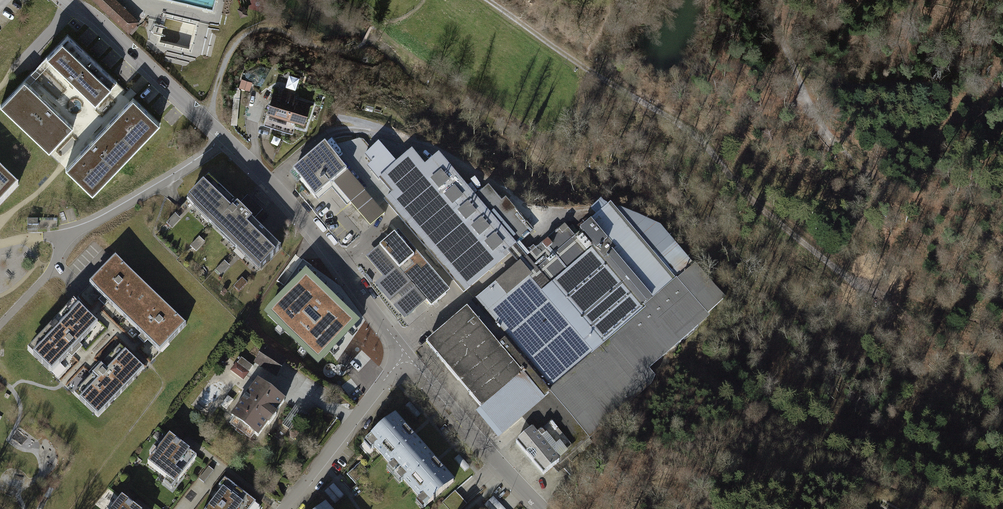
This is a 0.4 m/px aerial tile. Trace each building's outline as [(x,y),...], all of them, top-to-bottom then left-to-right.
[(126,33),(138,20),(117,0),(92,0),(126,33)] [(245,6),(237,9),(240,18),(248,15),(245,6)] [(117,83),(69,37),(49,58),(97,104),(117,83)] [(287,84),(297,86),(299,72),(289,71),(287,84)] [(74,128),(25,82),(2,107),(50,153),(74,128)] [(302,124),(308,103),(275,93),(268,113),(302,124)] [(161,125),(135,100),(68,170),(94,194),(161,125)] [(382,216),(378,210),(322,147),(290,173),(313,198),(329,184),(368,228),(382,216)] [(507,255),(519,244),(534,230),(505,199),(491,193),(479,204),(432,153),(419,165),(408,152),(377,181),(388,194),(379,203),(464,294),(507,255)] [(0,168),(0,206),(19,187),(0,168)] [(193,208),(259,272),(282,248),(210,178),(187,202),(193,208)] [(193,208),(187,202),(166,223),(172,229),(193,208)] [(471,305),(539,379),(676,254),(654,229),(608,206),(574,237),(561,223),(471,305)] [(397,232),(364,260),(381,279),(373,287),(408,327),(440,299),(418,274),(426,267),(397,232)] [(204,244),(199,239),(191,247),(196,252),(204,244)] [(676,254),(539,379),(551,392),(598,349),(636,390),(726,308),(676,254)] [(87,290),(122,321),(149,292),(114,260),(87,290)] [(230,267),(225,263),(216,272),(222,277),(230,267)] [(306,275),(268,315),(318,362),(356,323),(306,275)] [(246,285),(241,280),(234,288),(239,293),(246,285)] [(122,321),(157,352),(184,323),(149,292),(122,321)] [(72,306),(26,353),(48,375),(94,327),(72,306)] [(424,345),(479,408),(520,373),(464,310),(424,345)] [(139,368),(117,348),(74,395),(96,415),(139,368)] [(262,348),(253,365),(275,378),(285,361),(262,348)] [(636,390),(598,349),(551,392),(589,433),(636,390)] [(245,377),(254,363),(240,354),(231,369),(245,377)] [(232,421),(227,428),(245,443),(251,435),(255,438),(282,404),(253,382),(226,417),(232,421)] [(589,433),(551,392),(534,407),(572,448),(589,433)] [(542,475),(572,448),(534,407),(504,434),(542,475)] [(424,449),(394,416),(365,441),(395,475),(424,449)] [(167,432),(146,459),(173,481),(195,454),(167,432)] [(454,482),(424,449),(395,475),(424,508),(454,482)] [(205,482),(215,471),(210,467),(200,478),(205,482)] [(444,501),(451,508),(460,508),(484,490),(474,477),(444,501)] [(202,508),(249,508),(256,501),(226,478),(202,508)] [(107,508),(139,508),(119,494),(107,508)] [(496,496),(487,504),(491,508),(507,508),(496,496)]
